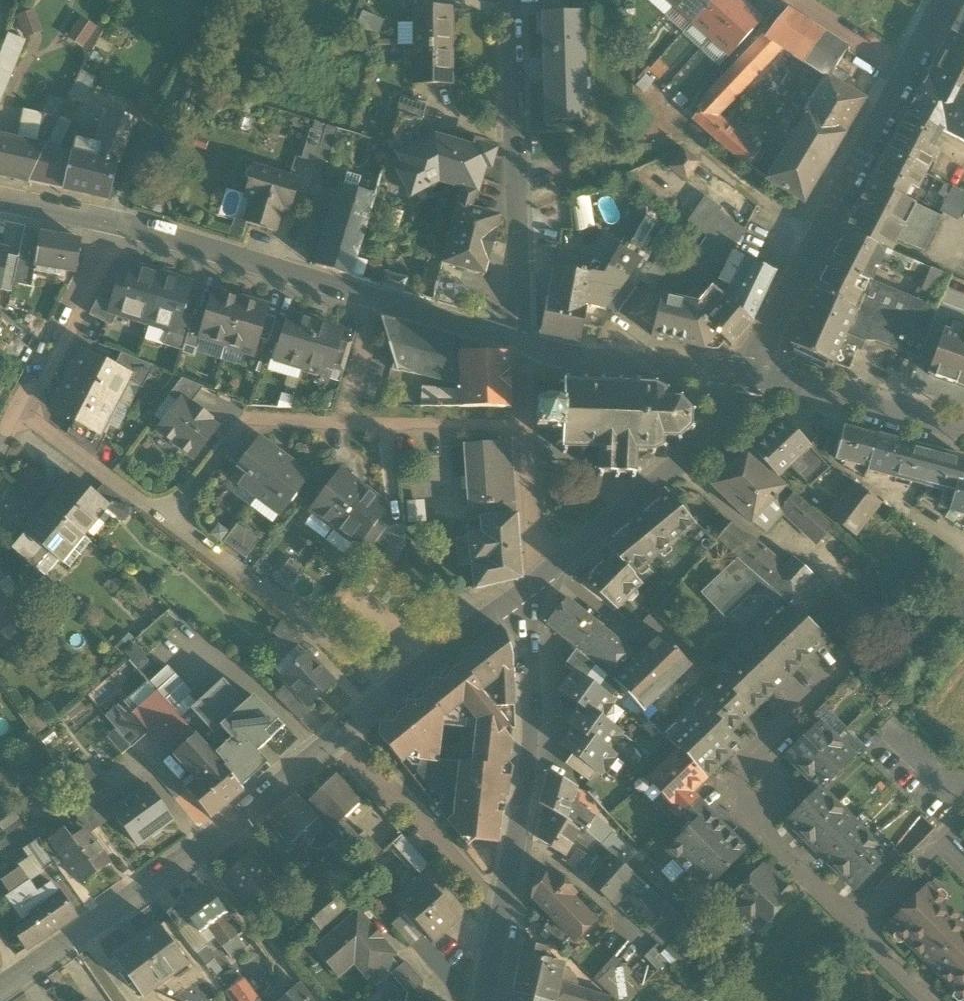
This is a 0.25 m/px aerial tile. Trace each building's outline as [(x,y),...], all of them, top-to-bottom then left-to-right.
[(565,0),(543,0),(543,16),(566,15),(565,0)] [(673,6),(691,23),(712,0),(678,0),(673,6)] [(710,39),(742,3),(738,0),(712,0),(691,23),(710,39)] [(762,21),(742,3),(710,39),(729,56),(762,21)] [(928,76),(958,90),(960,87),(963,79),(963,80),(963,6),(945,44),(935,63),(928,76)] [(414,24),(413,46),(451,46),(451,8),(414,8),(414,24)] [(35,9),(14,17),(22,39),(43,32),(35,9)] [(786,10),(764,38),(779,48),(826,79),(827,77),(829,78),(834,70),(847,49),(818,30),(786,10)] [(356,28),(377,37),(384,21),(363,12),(356,28)] [(541,16),(544,123),(586,122),(583,15),(566,15),(543,16),(541,16)] [(82,17),(67,38),(82,49),(97,27),(82,17)] [(397,46),(413,46),(414,24),(397,24),(397,46)] [(0,52),(0,74),(12,79),(26,41),(8,34),(2,47),(0,52)] [(716,87),(702,107),(715,118),(779,48),(764,38),(716,87)] [(389,60),(413,60),(413,46),(397,46),(389,46),(389,60)] [(451,85),(451,46),(413,46),(413,60),(413,85),(451,85)] [(854,87),(844,81),(846,77),(834,70),(829,78),(827,77),(826,79),(806,113),(765,181),(803,204),(843,136),(843,135),(864,100),(851,92),(854,87)] [(0,74),(0,105),(12,79),(0,74)] [(69,97),(81,102),(92,79),(80,74),(69,97)] [(906,114),(940,131),(963,143),(963,93),(958,90),(928,76),(906,114)] [(47,96),(43,115),(59,119),(68,101),(47,96)] [(394,147),(399,156),(424,143),(418,132),(422,121),(427,104),(413,100),(402,97),(397,113),(398,114),(389,145),(394,147)] [(758,154),(715,118),(702,107),(692,120),(747,167),(758,154)] [(29,181),(45,148),(59,119),(43,115),(22,111),(15,141),(0,138),(0,175),(29,181)] [(895,136),(886,154),(925,174),(937,150),(931,147),(940,131),(906,114),(895,136)] [(102,144),(96,159),(115,163),(131,122),(114,115),(102,144)] [(59,119),(45,148),(58,151),(72,122),(59,119)] [(326,127),(324,134),(310,130),(301,160),(315,164),(316,160),(328,163),(337,130),(326,127)] [(75,138),(71,154),(96,159),(102,144),(75,138)] [(399,156),(406,170),(403,180),(411,195),(438,181),(462,188),(476,192),(483,166),(487,154),(477,150),(443,140),(442,142),(432,139),(424,143),(399,156)] [(478,146),(477,150),(487,154),(483,166),(489,168),(494,151),(478,146)] [(71,154),(58,151),(45,148),(29,181),(64,189),(71,154)] [(669,169),(686,182),(700,164),(682,151),(669,169)] [(107,199),(115,163),(96,159),(71,154),(64,189),(107,199)] [(886,154),(870,185),(903,200),(909,187),(916,191),(925,174),(886,154)] [(249,225),(274,233),(282,207),(288,209),(297,180),(258,169),(254,181),(250,180),(245,197),(256,200),(249,225)] [(343,187),(356,191),(360,177),(347,173),(343,187)] [(333,272),(351,277),(352,274),(357,258),(366,229),(375,197),(356,191),(343,187),(339,185),(315,266),(333,272)] [(870,185),(856,212),(859,217),(859,220),(897,240),(915,205),(903,200),(870,185)] [(471,210),(476,192),(462,188),(458,206),(471,210)] [(957,220),(963,208),(963,194),(952,188),(940,210),(957,220)] [(163,204),(144,198),(141,209),(160,214),(163,204)] [(688,224),(700,233),(703,228),(705,230),(716,214),(720,209),(705,199),(688,224)] [(591,227),(588,200),(570,203),(573,230),(591,227)] [(905,244),(924,251),(942,217),(915,205),(897,240),(905,244)] [(499,217),(471,210),(458,206),(442,264),(484,275),(499,217)] [(384,231),(396,235),(403,212),(391,209),(384,231)] [(856,212),(845,233),(884,250),(890,252),(897,240),(859,220),(859,217),(856,212)] [(703,228),(700,233),(707,236),(732,252),(733,253),(743,231),(716,214),(705,230),(703,228)] [(244,223),(233,219),(228,236),(238,240),(244,223)] [(877,269),(882,258),(884,250),(845,233),(834,253),(845,261),(847,257),(874,268),(877,269)] [(39,238),(34,266),(60,270),(76,273),(81,241),(40,234),(39,238)] [(13,284),(31,288),(34,272),(33,272),(34,266),(39,238),(23,235),(18,258),(13,284)] [(698,249),(725,267),(732,252),(707,236),(698,249)] [(644,276),(641,274),(621,261),(612,276),(624,280),(623,281),(633,288),(634,289),(640,281),(652,290),(676,258),(665,248),(644,276)] [(890,252),(884,250),(882,258),(911,269),(913,262),(890,252)] [(628,251),(621,261),(641,274),(647,264),(628,251)] [(733,253),(732,252),(725,267),(718,281),(729,287),(725,298),(751,322),(775,274),(733,253)] [(834,253),(825,270),(837,273),(839,268),(868,280),(874,268),(847,257),(845,261),(834,253)] [(0,287),(0,290),(11,293),(13,284),(18,258),(7,255),(0,287)] [(369,261),(357,258),(352,274),(363,278),(369,261)] [(60,270),(34,266),(33,272),(34,272),(59,277),(60,270)] [(586,306),(590,307),(596,272),(586,270),(586,268),(581,267),(580,271),(553,266),(547,299),(586,306)] [(117,313),(150,323),(164,277),(133,268),(126,291),(117,288),(115,294),(110,311),(117,313)] [(825,270),(815,291),(855,311),(868,280),(839,268),(837,273),(825,270)] [(931,270),(922,289),(941,297),(948,277),(931,270)] [(612,276),(596,272),(590,307),(605,310),(605,309),(623,281),(624,280),(612,276)] [(381,286),(401,292),(405,280),(385,274),(381,286)] [(189,285),(164,277),(150,323),(169,329),(175,331),(181,313),(189,285)] [(926,341),(936,310),(913,300),(868,280),(855,311),(857,311),(926,341)] [(622,303),(633,288),(623,281),(605,309),(617,315),(622,303)] [(713,288),(725,298),(729,287),(718,281),(713,288)] [(692,312),(703,322),(725,298),(713,288),(711,287),(695,307),(695,308),(692,312)] [(936,310),(941,297),(922,289),(918,287),(913,300),(936,310)] [(111,326),(115,318),(117,313),(110,311),(115,294),(102,290),(89,315),(111,326)] [(857,311),(855,311),(815,291),(814,291),(790,345),(833,365),(857,311)] [(226,346),(240,300),(213,292),(206,315),(199,338),(201,338),(226,346)] [(702,348),(715,333),(703,322),(692,312),(695,308),(695,307),(691,304),(660,297),(651,336),(702,348)] [(751,322),(725,298),(703,322),(715,333),(730,347),(751,322)] [(540,334),(579,342),(580,342),(583,325),(586,306),(547,299),(540,334)] [(267,308),(240,300),(226,346),(253,354),(258,339),(264,316),(267,308)] [(195,311),(193,317),(184,346),(197,350),(201,338),(199,338),(206,315),(195,311)] [(833,365),(848,371),(860,342),(879,343),(919,361),(926,341),(857,311),(833,365)] [(183,352),(184,346),(193,317),(181,313),(175,331),(169,329),(164,345),(183,352)] [(276,361),(303,369),(317,323),(290,315),(287,323),(280,346),(276,361)] [(258,339),(269,342),(276,319),(264,316),(258,339)] [(398,371),(462,386),(460,352),(480,353),(480,345),(380,316),(385,331),(398,371)] [(287,323),(276,319),(269,342),(280,346),(287,323)] [(144,340),(164,345),(169,329),(150,323),(144,340)] [(342,331),(317,323),(303,369),(328,377),(330,369),(340,338),(342,331)] [(945,335),(963,341),(963,331),(948,326),(945,335)] [(945,335),(940,333),(939,335),(926,378),(926,380),(931,382),(931,381),(952,387),(955,385),(963,388),(963,341),(945,335)] [(221,361),(226,346),(201,338),(197,350),(196,354),(221,361)] [(330,369),(343,373),(352,342),(340,338),(330,369)] [(226,346),(221,361),(248,369),(253,354),(226,346)] [(82,351),(68,379),(114,403),(126,380),(128,374),(114,367),(82,351)] [(463,408),(511,408),(509,353),(480,353),(460,352),(462,386),(462,393),(463,408)] [(140,388),(142,389),(153,367),(121,353),(114,367),(128,374),(126,380),(140,388)] [(296,390),(303,369),(276,361),(271,359),(267,372),(286,378),(284,387),(296,390)] [(630,480),(633,480),(633,475),(635,475),(635,474),(639,474),(640,471),(655,460),(652,455),(653,454),(654,452),(660,449),(664,451),(665,448),(662,446),(663,440),(676,440),(676,441),(677,444),(681,443),(679,439),(689,431),(693,432),(694,429),(691,428),(691,414),(694,413),(693,409),(690,410),(681,401),(682,397),(678,396),(678,399),(665,399),(666,392),(669,391),(667,388),(664,389),(657,386),(657,383),(654,382),(653,385),(639,384),(639,380),(636,380),(636,384),(622,383),(622,379),(619,379),(619,383),(604,383),(605,379),(601,379),(601,383),(587,382),(587,378),(584,378),(583,382),(569,382),(569,378),(566,377),(566,382),(563,381),(563,384),(559,384),(559,387),(563,387),(562,398),(558,398),(558,401),(542,400),(537,400),(536,429),(551,429),(551,432),(561,433),(561,444),(557,444),(557,447),(561,447),(560,450),(563,450),(563,454),(566,454),(566,450),(580,450),(580,455),(583,455),(583,451),(597,451),(596,469),(593,469),(592,473),(594,473),(596,473),(596,474),(598,474),(598,478),(601,478),(601,474),(614,475),(614,479),(617,479),(617,475),(630,475),(630,480)] [(128,410),(114,403),(68,379),(52,409),(74,420),(99,433),(99,432),(106,435),(110,427),(118,431),(128,410)] [(181,400),(190,407),(204,388),(182,379),(168,397),(177,404),(181,400)] [(114,403),(128,410),(140,388),(126,380),(114,403)] [(963,392),(963,388),(955,385),(952,387),(931,381),(931,382),(963,392)] [(421,407),(463,408),(462,393),(423,389),(421,407)] [(282,394),(277,408),(291,409),(294,397),(282,394)] [(177,404),(168,397),(153,416),(163,424),(177,404)] [(157,431),(194,459),(218,428),(206,419),(209,417),(196,407),(194,410),(190,407),(181,400),(177,404),(163,424),(157,431)] [(67,433),(96,455),(106,435),(99,432),(99,433),(74,420),(67,433)] [(777,478),(789,467),(809,448),(783,420),(751,450),(777,478)] [(834,459),(866,468),(868,469),(877,437),(843,428),(834,459)] [(226,457),(239,467),(254,447),(241,437),(226,457)] [(865,471),(923,486),(932,452),(877,437),(868,469),(866,468),(865,471)] [(245,488),(257,498),(286,459),(260,439),(254,447),(239,467),(248,474),(240,485),(245,488)] [(480,506),(486,505),(508,504),(514,503),(512,466),(510,441),(498,442),(466,444),(470,506),(480,506)] [(822,462),(809,448),(789,467),(809,489),(817,481),(828,470),(821,463),(822,462)] [(932,452),(923,486),(953,494),(948,511),(963,516),(963,476),(963,472),(963,460),(932,452)] [(713,486),(750,522),(751,522),(775,499),(784,507),(794,495),(747,453),(731,468),(713,486)] [(308,476),(286,459),(257,498),(272,509),(279,499),(286,505),(289,501),(291,503),(300,491),(298,490),(308,476)] [(312,511),(334,527),(363,489),(341,472),(312,511)] [(69,477),(46,506),(81,535),(104,507),(105,506),(95,498),(69,477)] [(829,517),(855,537),(881,504),(855,484),(829,517)] [(104,507),(122,521),(133,507),(105,486),(95,498),(105,506),(104,507)] [(250,507),(257,498),(245,488),(238,498),(250,507)] [(384,505),(363,489),(334,527),(356,544),(356,543),(368,552),(375,543),(387,526),(375,517),(384,505)] [(666,494),(641,515),(669,546),(695,525),(695,524),(672,500),(666,494)] [(785,513),(819,543),(831,529),(794,495),(784,507),(781,510),(785,513)] [(257,498),(250,507),(272,524),(279,514),(272,509),(257,498)] [(279,499),(272,509),(279,514),(286,505),(279,499)] [(775,499),(751,522),(765,532),(785,513),(781,510),(784,507),(775,499)] [(406,502),(407,524),(425,523),(424,501),(406,502)] [(509,516),(508,504),(486,505),(486,518),(509,516)] [(83,537),(81,535),(46,506),(23,533),(48,554),(58,562),(61,564),(61,563),(59,561),(80,535),(82,538),(83,537)] [(325,540),(334,527),(312,511),(302,523),(325,540)] [(515,515),(509,516),(486,518),(480,519),(479,519),(481,535),(468,536),(474,590),(521,579),(516,515),(515,515)] [(633,576),(669,546),(641,515),(604,545),(611,553),(633,576)] [(223,543),(245,560),(261,538),(239,522),(223,543)] [(724,546),(770,586),(784,570),(783,569),(774,557),(753,539),(742,533),(731,523),(717,539),(724,546)] [(375,543),(396,558),(404,547),(401,525),(387,526),(375,543)] [(334,527),(325,540),(346,556),(356,544),(334,527)] [(10,549),(34,571),(35,569),(48,554),(23,533),(10,549)] [(61,563),(61,564),(64,567),(86,540),(83,537),(82,538),(80,535),(59,561),(61,563)] [(641,584),(633,576),(611,553),(582,583),(615,610),(641,584)] [(45,577),(58,562),(48,554),(35,569),(45,577)] [(786,602),(789,605),(813,577),(793,558),(783,569),(784,570),(770,586),(787,601),(786,602)] [(274,581),(287,591),(303,570),(290,559),(274,581)] [(713,671),(722,681),(751,712),(827,639),(820,633),(801,616),(789,605),(786,602),(784,600),(737,559),(700,594),(725,620),(749,598),(766,598),(774,604),(773,622),(765,630),(763,627),(754,627),(753,641),(742,652),(738,648),(713,671)] [(0,583),(0,594),(15,614),(24,607),(18,598),(22,595),(8,577),(0,583)] [(789,605),(801,616),(826,588),(813,577),(789,605)] [(16,615),(15,614),(0,594),(0,627),(16,615)] [(605,673),(613,681),(635,659),(625,650),(626,647),(566,599),(546,623),(546,625),(605,673)] [(0,627),(0,633),(7,643),(26,630),(16,615),(0,627)] [(274,633),(294,648),(303,637),(283,622),(274,633)] [(509,727),(511,729),(514,729),(512,657),(505,635),(500,627),(458,659),(461,664),(509,727)] [(660,635),(635,659),(613,681),(643,712),(650,706),(691,666),(660,635)] [(131,642),(120,653),(138,672),(149,661),(131,642)] [(275,670),(281,677),(303,657),(297,650),(275,670)] [(574,673),(584,680),(595,665),(576,650),(564,666),(573,673),(574,673)] [(292,689),(308,706),(334,683),(307,654),(303,657),(281,677),(287,684),(292,689)] [(470,763),(437,758),(442,725),(442,724),(441,724),(442,717),(483,723),(481,742),(500,745),(501,733),(503,731),(509,727),(461,664),(449,673),(448,682),(439,681),(432,680),(432,687),(422,695),(422,703),(413,702),(406,701),(405,709),(396,716),(395,725),(386,724),(379,724),(378,736),(400,764),(406,759),(407,756),(417,758),(417,760),(418,760),(417,770),(431,772),(430,784),(443,786),(441,803),(435,807),(467,847),(474,841),(498,843),(501,816),(503,816),(505,805),(502,801),(507,797),(508,779),(510,779),(512,767),(508,762),(506,760),(504,761),(496,760),(497,754),(480,753),(476,773),(470,772),(472,763),(470,763)] [(584,680),(597,689),(607,676),(595,665),(584,680)] [(167,666),(150,682),(174,708),(189,695),(191,692),(167,666)] [(440,673),(439,681),(448,682),(449,673),(446,669),(440,673)] [(581,706),(601,720),(614,702),(597,689),(584,680),(574,673),(573,673),(560,691),(581,706)] [(182,717),(181,718),(201,740),(204,743),(216,756),(226,766),(223,768),(241,788),(267,763),(256,752),(251,746),(255,743),(260,749),(284,727),(253,697),(245,704),(239,709),(235,705),(241,700),(222,680),(197,704),(182,717)] [(123,702),(133,712),(157,692),(147,681),(123,702)] [(722,681),(713,690),(742,720),(751,712),(722,681)] [(275,696),(300,721),(312,711),(308,706),(292,689),(288,692),(284,687),(275,696)] [(728,734),(742,720),(713,690),(664,737),(678,752),(679,751),(705,778),(739,746),(728,734)] [(413,695),(413,702),(422,703),(422,695),(419,691),(413,695)] [(149,732),(152,730),(152,729),(173,710),(157,692),(133,712),(149,732)] [(174,708),(182,717),(197,704),(189,695),(174,708)] [(245,704),(241,700),(235,705),(239,709),(245,704)] [(601,720),(581,706),(568,724),(574,728),(575,728),(609,753),(609,752),(622,735),(601,720)] [(183,763),(191,755),(204,743),(201,740),(181,718),(173,710),(152,729),(152,730),(183,763)] [(131,747),(131,748),(149,732),(133,712),(115,728),(116,730),(131,747)] [(387,717),(386,724),(395,725),(396,716),(392,712),(387,717)] [(442,724),(442,725),(474,730),(470,763),(472,763),(470,772),(476,773),(480,753),(497,754),(496,760),(504,761),(506,760),(508,762),(515,756),(511,753),(512,744),(503,731),(501,733),(500,745),(481,742),(483,723),(442,717),(441,724),(442,724)] [(785,756),(818,789),(819,787),(821,789),(854,756),(818,722),(785,756)] [(615,756),(609,752),(609,753),(575,728),(574,728),(561,746),(573,754),(597,772),(602,775),(615,756)] [(107,738),(122,755),(131,747),(116,730),(107,738)] [(216,756),(204,743),(191,755),(202,770),(206,767),(209,771),(186,790),(209,819),(243,790),(241,788),(223,768),(226,766),(216,756)] [(251,746),(256,752),(260,749),(255,743),(251,746)] [(690,792),(705,778),(679,751),(678,752),(679,752),(648,781),(673,806),(674,807),(690,792)] [(565,764),(589,782),(597,772),(573,754),(565,764)] [(2,769),(14,786),(28,776),(16,759),(2,769)] [(553,812),(566,820),(571,806),(577,789),(547,772),(539,803),(553,812)] [(74,789),(86,806),(105,791),(93,775),(74,789)] [(307,802),(332,828),(338,822),(361,801),(336,775),(307,802)] [(113,815),(135,846),(172,818),(149,787),(118,809),(112,814),(113,815)] [(889,856),(821,789),(819,787),(818,789),(786,821),(855,890),(889,856)] [(91,832),(100,825),(86,806),(74,789),(62,798),(79,822),(82,820),(91,832)] [(118,809),(105,791),(86,806),(100,825),(113,815),(112,814),(118,809)] [(679,820),(681,817),(698,801),(690,792),(674,807),(673,806),(669,810),(679,820)] [(289,843),(302,831),(317,818),(295,794),(267,818),(289,843)] [(707,811),(698,801),(681,817),(690,826),(691,827),(707,811)] [(3,831),(19,819),(9,806),(0,813),(0,827),(3,831)] [(582,811),(571,806),(566,820),(580,829),(585,832),(594,818),(582,811)] [(697,880),(707,890),(747,850),(707,811),(691,827),(690,826),(667,850),(677,860),(686,860),(697,871),(697,880)] [(564,855),(574,839),(580,829),(566,820),(553,812),(537,839),(545,844),(564,855)] [(302,831),(328,860),(344,847),(317,818),(302,831)] [(585,832),(601,845),(611,834),(594,818),(585,832)] [(346,845),(350,850),(358,842),(338,822),(332,828),(332,829),(346,845)] [(585,832),(580,829),(574,839),(593,853),(601,845),(585,832)] [(54,841),(62,851),(74,842),(66,832),(54,841)] [(86,833),(74,842),(62,851),(59,853),(65,861),(82,884),(109,864),(86,833)] [(628,852),(611,834),(601,845),(603,848),(615,859),(619,862),(628,852)] [(391,845),(420,875),(430,867),(402,835),(391,845)] [(350,850),(366,868),(368,867),(381,855),(364,836),(358,842),(350,850)] [(42,870),(54,863),(43,848),(37,840),(27,848),(32,855),(42,870)] [(53,840),(43,848),(54,863),(57,867),(65,861),(59,853),(62,851),(54,841),(53,840)] [(276,883),(269,875),(252,854),(224,877),(237,894),(247,906),(258,898),(276,883)] [(17,865),(19,867),(30,883),(44,873),(42,870),(32,855),(17,865)] [(633,874),(619,862),(615,859),(592,884),(615,905),(631,888),(639,895),(646,886),(633,874)] [(755,929),(757,930),(770,916),(792,894),(763,866),(728,902),(755,929)] [(16,892),(30,883),(19,867),(0,881),(10,896),(16,892)] [(570,938),(573,941),(594,922),(571,897),(575,894),(557,875),(553,878),(547,872),(537,870),(532,898),(552,919),(570,938)] [(424,934),(432,943),(459,918),(423,878),(422,879),(424,882),(412,892),(410,890),(396,902),(406,914),(424,934)] [(305,891),(314,902),(328,889),(319,879),(305,891)] [(424,882),(422,879),(410,890),(412,892),(424,882)] [(30,913),(44,904),(38,894),(30,883),(16,892),(30,913)] [(51,885),(38,894),(44,904),(57,895),(51,885)] [(646,933),(665,950),(689,925),(688,924),(646,886),(639,895),(662,916),(646,933)] [(929,966),(963,932),(963,921),(928,886),(914,900),(914,906),(908,911),(902,911),(888,925),(929,966)] [(192,923),(199,933),(207,927),(222,915),(226,912),(206,887),(180,907),(192,923)] [(303,911),(320,930),(345,908),(328,889),(314,902),(303,911)] [(22,918),(30,913),(16,892),(10,896),(8,897),(22,918)] [(30,913),(34,920),(45,936),(74,916),(59,894),(57,895),(44,904),(30,913)] [(914,900),(902,911),(908,911),(914,906),(914,900)] [(166,914),(179,932),(192,923),(180,907),(179,905),(166,914)] [(355,963),(367,977),(390,957),(393,955),(380,940),(377,940),(370,931),(370,928),(357,913),(314,950),(331,969),(347,954),(355,963)] [(392,926),(410,946),(424,934),(406,914),(392,926)] [(216,939),(222,946),(237,935),(222,915),(207,927),(214,936),(216,939)] [(744,941),(755,952),(781,926),(770,916),(757,930),(755,929),(744,941)] [(544,927),(561,946),(570,938),(552,919),(544,927)] [(27,947),(45,936),(34,920),(17,932),(27,947)] [(192,923),(179,932),(196,954),(206,946),(216,939),(214,936),(207,927),(199,933),(192,923)] [(114,959),(142,997),(187,963),(158,925),(114,959)] [(929,966),(963,1000),(963,932),(929,966)] [(246,948),(237,935),(222,946),(232,959),(246,948)] [(545,1000),(552,1000),(557,983),(558,983),(563,967),(544,948),(525,944),(514,992),(545,1000)] [(206,946),(196,954),(205,967),(214,960),(215,959),(206,946)] [(347,954),(331,969),(338,978),(355,963),(347,954)] [(375,987),(391,974),(399,967),(390,957),(367,977),(375,987)] [(214,960),(205,967),(213,977),(222,971),(214,960)] [(632,972),(620,960),(600,981),(621,1000),(624,1000),(635,990),(625,980),(632,972)] [(402,964),(399,967),(391,974),(408,994),(422,982),(406,963),(402,965),(402,964)] [(260,1000),(244,979),(224,993),(230,1000),(259,1000),(260,1000)] [(558,983),(557,983),(552,1000),(609,1000),(610,998),(558,983)] [(300,990),(296,985),(278,1000),(287,1000),(300,990)] [(300,990),(287,1000),(310,1000),(300,990)] [(514,992),(511,1000),(545,1000),(514,992)]
